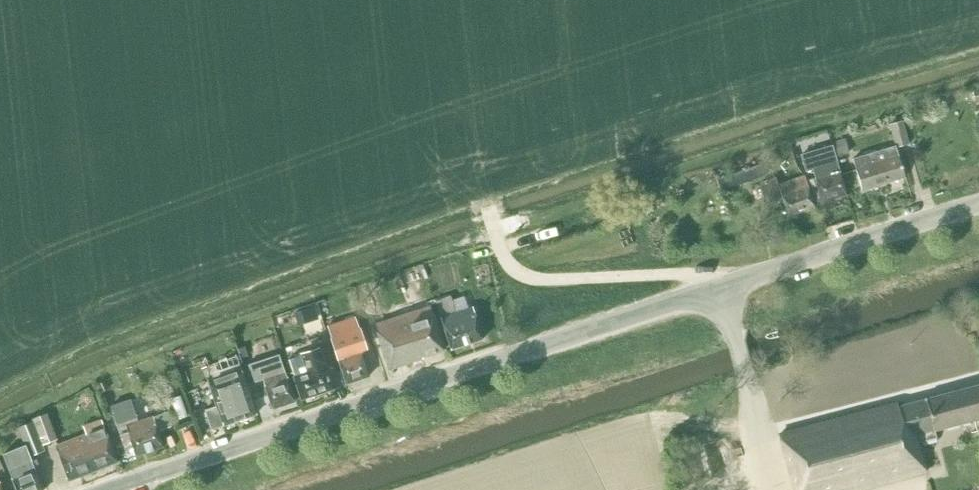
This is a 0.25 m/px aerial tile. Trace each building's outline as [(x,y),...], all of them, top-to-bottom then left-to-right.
[(909,144),(902,120),(888,124),(895,148),(909,144)] [(831,146),(834,157),(849,153),(845,139),(833,142),(834,145),(831,146)] [(805,180),(813,204),(821,201),(821,202),(846,194),(834,157),(831,146),(800,155),(805,171),(811,169),(814,178),(805,180)] [(861,190),(904,177),(898,157),(894,146),(852,159),(861,190)] [(760,164),(727,177),(731,188),(764,175),(760,164)] [(805,180),(803,176),(777,185),(774,178),(759,183),(766,204),(782,199),(788,216),(814,207),(813,204),(805,180)] [(434,302),(440,317),(442,326),(450,349),(482,338),(472,307),(455,312),(450,297),(434,302)] [(362,303),(367,317),(377,314),(373,300),(362,303)] [(298,326),(319,319),(314,305),(293,312),(298,326)] [(421,357),(444,349),(430,306),(374,324),(389,369),(422,358),(421,357)] [(345,384),(368,376),(359,351),(365,349),(354,317),(327,327),(345,384)] [(243,347),(237,349),(240,359),(247,356),(243,347)] [(301,355),(287,359),(293,377),(301,399),(332,388),(325,366),(324,367),(318,349),(301,355)] [(278,354),(248,365),(254,383),(262,380),(272,409),(294,401),(284,372),(278,354)] [(222,425),(255,414),(239,368),(212,377),(206,362),(184,370),(189,386),(207,379),(216,406),(204,410),(211,429),(222,425)] [(896,409),(894,403),(777,434),(791,489),(860,489),(924,473),(914,436),(975,420),(976,423),(978,422),(978,386),(896,409)] [(130,400),(110,407),(114,421),(118,431),(119,435),(123,445),(127,457),(135,455),(162,446),(157,432),(170,428),(164,412),(137,422),(130,400)] [(31,419),(32,421),(42,445),(56,439),(46,413),(31,419)] [(85,434),(103,427),(100,419),(82,426),(85,434)] [(37,478),(43,476),(37,459),(30,461),(29,457),(45,451),(42,445),(32,421),(16,427),(24,446),(2,454),(16,489),(42,489),(37,478)] [(118,431),(114,421),(107,423),(110,434),(118,431)] [(85,434),(54,446),(68,480),(117,461),(103,427),(85,434)] [(119,435),(112,437),(116,447),(123,445),(119,435)]
